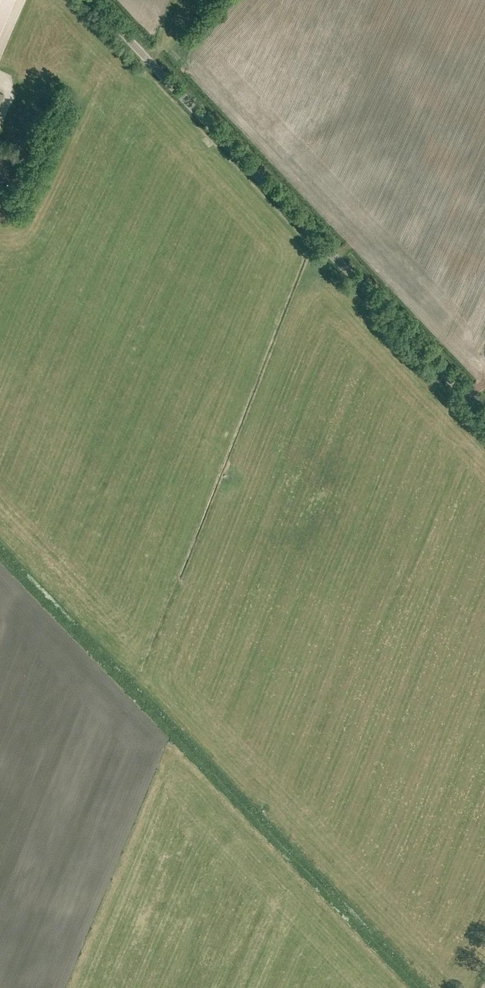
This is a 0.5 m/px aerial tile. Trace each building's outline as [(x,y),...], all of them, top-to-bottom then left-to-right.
[(467,358),(476,350),(469,343),(460,352),(467,358)]
